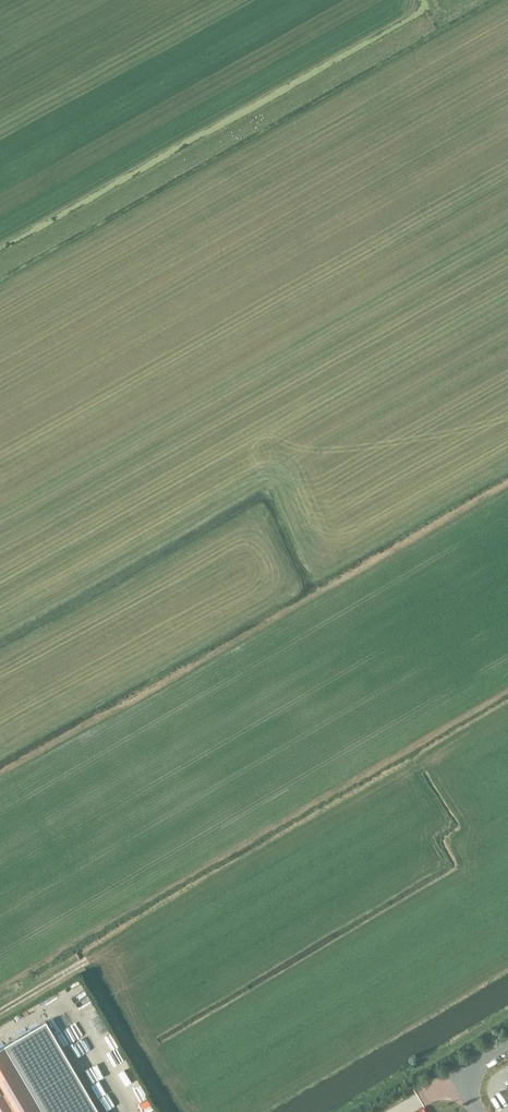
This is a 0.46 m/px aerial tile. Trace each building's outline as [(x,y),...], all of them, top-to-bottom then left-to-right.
[(66,986),(76,999),(87,991),(77,978),(66,986)] [(0,1048),(0,1111),(99,1111),(46,1021),(5,1045),(0,1048)]
